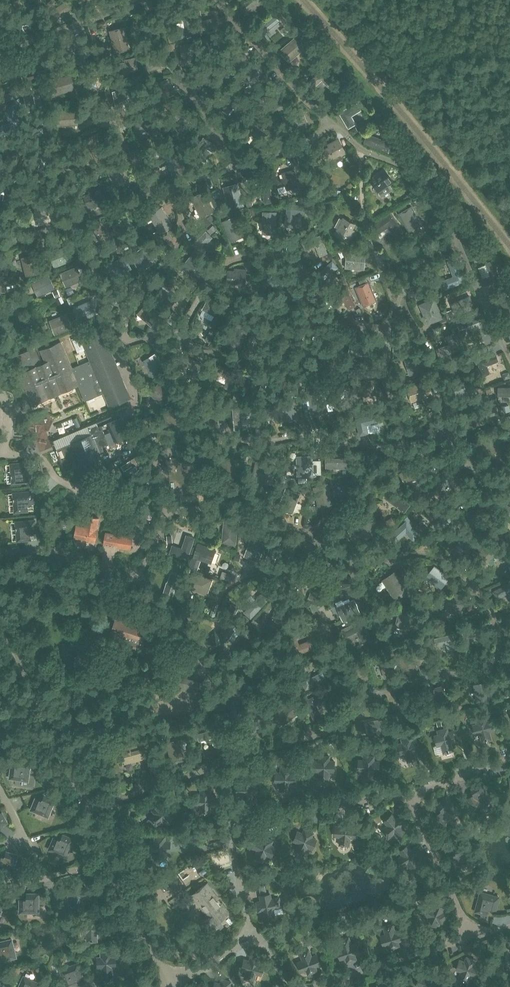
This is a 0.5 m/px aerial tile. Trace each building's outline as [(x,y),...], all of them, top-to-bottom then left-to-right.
[(16,10),(23,7),(21,0),(13,0),(16,10)] [(48,13),(54,20),(72,8),(67,0),(48,13)] [(237,2),(248,14),(264,1),(263,0),(240,0),(237,2)] [(38,10),(14,17),(17,26),(40,19),(38,10)] [(185,27),(178,30),(180,38),(196,32),(189,13),(181,16),(185,27)] [(275,14),(258,29),(263,36),(281,21),(275,14)] [(201,34),(220,29),(217,16),(198,21),(201,34)] [(114,52),(128,48),(123,28),(109,31),(114,52)] [(234,37),(211,43),(214,52),(236,46),(234,37)] [(288,62),(303,49),(294,38),(279,51),(288,62)] [(77,40),(72,46),(80,53),(75,59),(80,64),(91,53),(77,40)] [(195,61),(194,42),(181,43),(182,62),(195,61)] [(120,74),(139,69),(136,57),(117,61),(120,74)] [(15,62),(7,65),(14,84),(22,80),(15,62)] [(75,88),(71,74),(50,80),(55,94),(75,88)] [(223,75),(216,81),(219,86),(222,83),(224,85),(229,81),(223,75)] [(31,86),(22,88),(28,112),(37,110),(31,86)] [(132,87),(112,91),(116,112),(125,110),(123,98),(134,96),(132,87)] [(356,101),(339,112),(348,128),(357,123),(352,115),(361,110),(356,101)] [(0,126),(0,135),(20,127),(13,108),(5,111),(9,122),(0,126)] [(50,117),(42,118),(44,138),(52,138),(50,117)] [(93,154),(104,149),(97,133),(86,139),(93,154)] [(368,133),(365,142),(389,152),(393,142),(368,133)] [(213,152),(217,145),(203,137),(192,155),(199,159),(206,148),(213,152)] [(23,139),(6,145),(10,156),(26,151),(23,139)] [(330,147),(325,150),(331,161),(332,160),(333,164),(343,159),(341,156),(346,153),(339,139),(328,145),(330,147)] [(174,142),(166,145),(168,152),(177,148),(174,142)] [(37,147),(30,163),(42,168),(49,152),(37,147)] [(125,154),(119,157),(123,164),(129,161),(125,154)] [(376,177),(372,181),(382,196),(393,189),(390,184),(395,181),(385,168),(375,175),(376,177)] [(294,170),(282,173),(283,178),(281,179),(282,183),(284,182),(287,189),(299,185),(294,170)] [(269,178),(260,180),(266,204),(274,202),(269,178)] [(228,209),(242,205),(236,184),(222,187),(228,209)] [(87,208),(104,202),(99,188),(88,191),(89,194),(83,196),(87,208)] [(199,217),(213,211),(203,191),(190,198),(199,217)] [(168,199),(160,204),(169,218),(176,213),(168,199)] [(287,203),(285,226),(294,227),(295,213),(305,215),(307,205),(287,203)] [(33,226),(50,221),(45,206),(39,208),(40,211),(29,214),(33,226)] [(408,231),(421,224),(411,206),(398,213),(408,231)] [(159,233),(171,226),(161,208),(148,215),(159,233)] [(276,234),(277,211),(263,211),(262,233),(276,234)] [(388,227),(398,239),(405,234),(392,216),(390,213),(373,226),(375,228),(379,233),(388,227)] [(222,221),(231,242),(244,236),(235,215),(222,221)] [(206,216),(200,221),(207,227),(212,221),(208,217),(206,216)] [(348,234),(354,224),(342,217),(333,234),(347,241),(351,236),(348,234)] [(208,260),(213,254),(204,244),(211,237),(205,232),(192,244),(208,260)] [(319,256),(326,253),(319,235),(302,243),(305,250),(315,246),(319,256)] [(67,246),(48,253),(54,266),(72,259),(67,246)] [(144,246),(130,254),(139,270),(153,262),(144,246)] [(362,269),(364,254),(345,252),(344,268),(362,269)] [(35,254),(20,257),(25,277),(39,273),(35,254)] [(125,255),(107,265),(115,279),(132,269),(125,255)] [(195,279),(205,267),(190,256),(181,268),(195,279)] [(445,288),(464,281),(455,258),(447,261),(453,276),(442,280),(445,288)] [(333,260),(318,273),(324,280),(339,267),(333,260)] [(491,274),(483,277),(486,285),(502,279),(494,260),(487,264),(491,274)] [(78,266),(60,273),(65,286),(83,279),(78,266)] [(244,285),(245,269),(239,269),(239,271),(227,271),(226,283),(244,285)] [(50,275),(32,282),(38,295),(55,288),(50,275)] [(355,278),(347,282),(350,289),(354,287),(353,286),(358,283),(355,278)] [(362,306),(376,300),(368,282),(354,287),(362,306)] [(163,286),(154,297),(168,310),(178,298),(163,286)] [(347,309),(355,305),(346,289),(328,298),(332,305),(342,300),(347,309)] [(456,315),(475,307),(470,295),(451,303),(456,315)] [(435,298),(419,305),(427,324),(443,318),(435,298)] [(90,300),(73,308),(79,322),(97,314),(90,300)] [(509,315),(509,300),(496,306),(502,318),(509,315)] [(207,301),(203,309),(214,315),(209,324),(218,329),(227,312),(207,301)] [(7,302),(3,311),(27,321),(31,313),(7,302)] [(146,302),(136,313),(150,326),(160,315),(146,302)] [(478,312),(457,320),(460,329),(481,320),(478,312)] [(67,313),(49,320),(55,334),(73,327),(67,313)] [(99,326),(79,334),(89,360),(73,367),(62,341),(39,351),(44,363),(41,364),(34,347),(15,356),(22,372),(18,374),(31,404),(77,385),(78,384),(85,401),(103,393),(108,406),(125,399),(102,344),(105,342),(99,326)] [(253,349),(260,328),(253,326),(245,346),(253,349)] [(210,329),(205,339),(210,343),(216,332),(210,329)] [(439,356),(458,348),(452,333),(445,335),(448,343),(436,348),(439,356)] [(152,377),(164,369),(154,354),(142,361),(152,377)] [(495,354),(478,361),(483,375),(490,373),(487,365),(498,361),(495,354)] [(231,390),(238,373),(217,365),(214,372),(227,378),(224,387),(231,390)] [(354,395),(375,394),(373,379),(353,381),(354,395)] [(473,379),(453,386),(456,394),(475,387),(473,379)] [(411,401),(431,394),(427,380),(407,387),(411,401)] [(162,405),(172,394),(159,382),(149,393),(162,405)] [(498,395),(509,396),(509,388),(498,387),(498,395)] [(311,414),(326,412),(323,392),(308,394),(311,414)] [(267,401),(260,404),(267,422),(275,419),(267,401)] [(293,407),(294,406),(290,402),(289,404),(283,410),(291,418),(292,417),(296,421),(300,416),(297,413),(298,412),(293,407)] [(500,406),(501,413),(509,411),(509,406),(509,404),(500,406)] [(241,415),(249,415),(248,407),(232,409),(234,429),(242,428),(241,415)] [(367,424),(379,422),(377,414),(357,418),(360,435),(369,433),(367,424)] [(107,423),(115,442),(128,437),(119,418),(107,423)] [(92,459),(99,456),(105,453),(102,446),(109,443),(103,428),(100,430),(96,420),(54,439),(53,437),(51,439),(55,449),(65,471),(76,466),(78,468),(84,466),(86,471),(95,466),(92,459)] [(346,467),(346,453),(325,453),(325,467),(346,467)] [(313,455),(298,456),(299,477),(314,477),(313,455)] [(223,482),(237,478),(232,458),(218,461),(223,482)] [(24,463),(11,464),(13,483),(31,481),(30,471),(24,471),(24,463)] [(406,483),(420,474),(413,464),(399,473),(406,483)] [(205,471),(202,471),(202,480),(206,481),(211,481),(211,471),(205,471)] [(469,483),(475,480),(471,472),(465,474),(469,483)] [(294,486),(295,477),(287,476),(286,486),(294,486)] [(114,479),(112,488),(127,491),(129,482),(114,479)] [(326,483),(316,486),(321,505),(332,503),(326,483)] [(293,514),(301,493),(285,488),(277,508),(293,514)] [(410,504),(390,489),(384,497),(404,512),(410,504)] [(14,493),(15,512),(28,511),(27,503),(33,502),(32,492),(14,493)] [(509,515),(509,506),(504,509),(501,499),(493,502),(500,519),(509,515)] [(484,523),(491,521),(486,505),(467,512),(469,519),(481,515),(484,523)] [(95,541),(97,528),(96,528),(98,518),(87,516),(85,527),(77,525),(74,542),(84,544),(85,540),(95,541)] [(364,516),(353,525),(365,539),(377,529),(369,520),(368,521),(364,516)] [(142,521),(133,519),(131,527),(140,529),(142,521)] [(407,520),(390,535),(395,541),(406,532),(413,540),(419,534),(407,520)] [(16,522),(18,541),(30,540),(30,532),(36,531),(35,521),(16,522)] [(235,543),(237,522),(223,521),(221,542),(235,543)] [(104,544),(132,549),(133,535),(106,531),(104,544)] [(186,559),(193,537),(185,535),(181,548),(171,545),(169,553),(186,559)] [(258,561),(264,544),(250,539),(243,556),(258,561)] [(210,563),(215,549),(197,543),(192,557),(210,563)] [(327,561),(319,563),(322,571),(329,569),(327,561)] [(311,566),(302,570),(312,591),(321,587),(311,566)] [(440,590),(449,577),(434,566),(425,579),(440,590)] [(393,597),(406,588),(394,571),(381,580),(393,597)] [(167,582),(162,596),(172,599),(179,575),(171,572),(167,582)] [(207,589),(211,579),(192,572),(186,587),(201,592),(202,593),(205,594),(206,594),(208,590),(207,589)] [(492,591),(497,600),(509,593),(509,581),(492,591)] [(351,586),(344,589),(347,597),(354,594),(351,586)] [(414,590),(408,592),(413,603),(418,601),(414,590)] [(454,595),(448,594),(445,608),(464,612),(467,595),(455,593),(454,595)] [(262,594),(245,613),(251,619),(269,600),(262,594)] [(343,621),(359,613),(353,599),(337,607),(343,621)] [(215,616),(219,604),(214,602),(210,614),(215,616)] [(419,615),(398,611),(394,626),(416,630),(419,615)] [(152,627),(147,625),(148,623),(116,613),(110,634),(123,638),(122,640),(134,644),(132,649),(130,654),(137,656),(139,651),(139,652),(144,635),(149,637),(152,627)] [(257,628),(261,622),(253,618),(248,625),(257,628)] [(227,620),(220,631),(229,637),(236,626),(227,620)] [(362,641),(369,637),(361,620),(341,629),(344,637),(357,630),(362,641)] [(244,625),(240,632),(250,637),(253,630),(244,625)] [(480,643),(486,641),(481,625),(462,632),(464,639),(477,635),(480,643)] [(218,653),(228,639),(214,629),(204,643),(218,653)] [(293,655),(312,648),(309,640),(298,645),(295,636),(287,639),(293,655)] [(385,652),(377,655),(384,677),(393,675),(385,652)] [(365,663),(354,667),(357,675),(358,675),(367,672),(368,672),(365,663)] [(305,689),(325,679),(321,672),(309,678),(304,668),(296,671),(305,689)] [(173,687),(200,694),(204,682),(176,674),(173,687)] [(489,682),(476,684),(479,702),(492,700),(489,682)] [(442,686),(426,690),(432,712),(448,708),(442,686)] [(501,689),(503,697),(509,695),(509,686),(501,689)] [(321,692),(304,701),(314,720),(322,716),(316,705),(325,701),(321,692)] [(414,699),(405,701),(409,723),(419,721),(414,699)] [(282,725),(298,712),(289,700),(273,713),(282,725)] [(476,724),(472,725),(474,736),(479,734),(482,742),(491,740),(489,732),(494,730),(491,720),(486,721),(485,716),(475,719),(476,724)] [(369,735),(391,731),(389,717),(367,721),(369,735)] [(177,735),(174,727),(168,728),(170,737),(177,735)] [(439,734),(434,736),(437,746),(442,745),(444,753),(454,750),(452,742),(457,741),(454,730),(449,732),(447,727),(438,729),(439,734)] [(214,746),(221,744),(217,728),(197,733),(199,741),(212,737),(214,746)] [(145,747),(153,745),(150,734),(142,736),(145,747)] [(402,744),(397,745),(400,755),(405,754),(407,762),(417,759),(415,751),(420,750),(417,739),(412,741),(411,736),(401,738),(402,744)] [(171,761),(185,758),(181,739),(167,741),(171,761)] [(125,762),(146,756),(142,743),(122,748),(125,762)] [(362,757),(357,757),(357,768),(362,768),(362,776),(372,776),(372,768),(377,768),(377,757),(372,757),(372,751),(362,751),(362,757)] [(318,759),(313,759),(313,770),(318,770),(318,778),(328,778),(328,770),(334,770),(334,759),(328,759),(328,754),(318,754),(318,759)] [(11,765),(9,779),(30,781),(32,760),(19,759),(18,765),(11,765)] [(280,770),(275,770),(275,781),(280,781),(280,789),(290,789),(290,781),(295,781),(295,770),(290,770),(290,765),(280,765),(280,770)] [(243,782),(237,782),(237,793),(243,793),(243,801),(253,801),(253,793),(258,793),(258,782),(253,782),(253,777),(243,777),(243,782)] [(476,808),(493,798),(483,781),(472,787),(476,794),(469,797),(476,808)] [(199,794),(194,794),(194,805),(199,805),(199,813),(210,813),(210,805),(215,805),(215,794),(210,794),(210,789),(199,789),(199,794)] [(49,818),(57,798),(45,793),(42,800),(35,797),(30,810),(49,818)] [(445,823),(460,810),(447,795),(438,804),(443,809),(437,814),(445,823)] [(162,805),(158,801),(150,808),(154,812),(148,818),(154,825),(160,820),(164,824),(172,817),(169,813),(173,809),(166,802),(162,805)] [(9,822),(2,810),(0,811),(0,827),(9,822)] [(395,817),(391,813),(383,820),(387,824),(380,830),(387,837),(393,832),(397,836),(405,829),(401,825),(405,821),(399,814),(395,817)] [(340,826),(335,825),(334,836),(339,836),(338,845),(348,845),(349,837),(354,838),(355,827),(350,826),(350,821),(340,820),(340,826)] [(302,833),(297,832),(293,842),(298,844),(295,851),(305,855),(308,847),(313,849),(316,839),(312,837),(313,832),(304,829),(302,833)] [(66,857),(75,838),(63,833),(60,839),(53,836),(47,849),(66,857)] [(154,840),(149,840),(149,851),(154,851),(154,859),(164,859),(164,851),(170,851),(170,840),(164,840),(164,835),(154,835),(154,840)] [(260,842),(255,840),(252,851),(257,852),(255,860),(265,863),(267,855),(272,856),(275,846),(270,844),(271,839),(261,836),(260,842)] [(421,855),(415,845),(411,848),(408,844),(398,850),(401,855),(395,859),(400,868),(407,864),(410,868),(420,861),(417,857),(421,855)] [(19,853),(6,850),(4,856),(0,855),(0,870),(13,874),(19,853)] [(196,891),(213,913),(203,921),(212,933),(222,925),(219,920),(229,913),(211,889),(213,888),(208,882),(196,891)] [(501,896),(481,891),(476,910),(488,913),(490,906),(498,908),(501,896)] [(39,913),(39,892),(26,892),(26,898),(19,898),(19,913),(39,913)] [(262,910),(263,915),(274,913),(273,908),(281,907),(279,897),(271,898),(270,893),(259,895),(260,900),(255,901),(257,911),(262,910)] [(442,912),(444,907),(435,903),(432,908),(425,904),(421,913),(428,917),(426,922),(436,926),(438,921),(443,924),(447,914),(442,912)] [(87,942),(98,941),(97,932),(102,932),(101,920),(97,920),(97,916),(86,917),(86,921),(81,921),(82,933),(86,933),(87,942)] [(396,941),(401,939),(398,929),(393,930),(391,922),(381,925),(383,933),(378,935),(381,945),(386,944),(388,949),(398,946),(396,941)] [(353,954),(358,952),(354,942),(350,944),(347,936),(337,939),(340,947),(335,949),(338,959),(343,957),(345,962),(355,959),(353,954)] [(0,942),(0,953),(2,953),(4,959),(16,956),(13,946),(12,939),(0,942)] [(314,966),(319,964),(315,954),(310,955),(307,948),(298,951),(301,959),(296,961),(300,971),(304,969),(306,974),(316,971),(314,966)] [(97,968),(102,968),(102,976),(113,976),(113,967),(117,967),(116,955),(111,955),(111,951),(100,951),(100,956),(97,956),(97,968)] [(248,959),(243,958),(240,968),(245,970),(243,978),(252,980),(255,972),(260,974),(263,963),(258,962),(259,957),(249,954),(248,959)] [(465,961),(461,959),(457,969),(462,971),(459,979),(469,982),(472,974),(477,976),(480,966),(475,964),(477,959),(467,956),(465,961)] [(78,961),(59,969),(66,986),(70,986),(79,984),(76,978),(84,975),(78,961)] [(420,973),(416,984),(421,985),(420,986),(437,986),(439,981),(435,979),(436,974),(427,970),(425,975),(420,973)] [(23,974),(17,986),(40,986),(42,983),(23,974)] [(215,980),(213,986),(234,986),(235,986),(230,984),(231,979),(221,976),(220,981),(215,980)]
